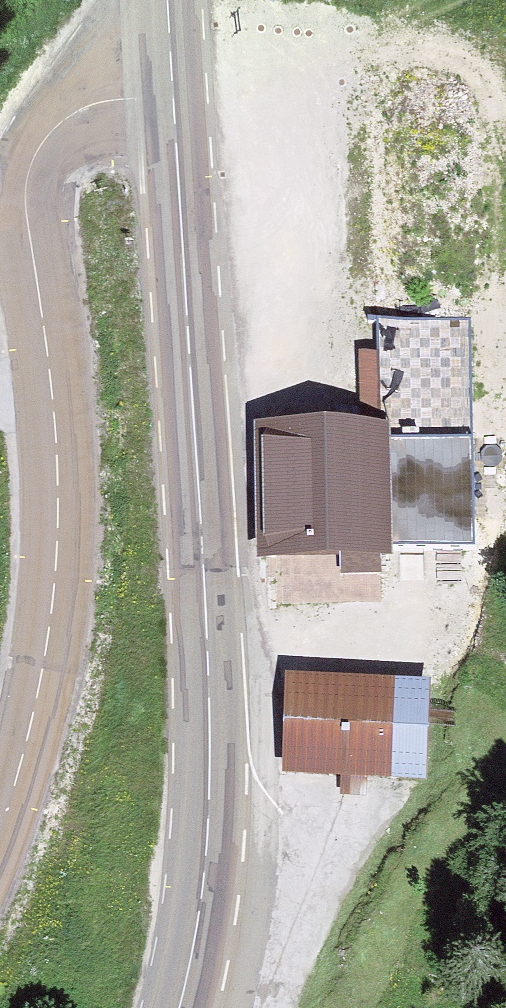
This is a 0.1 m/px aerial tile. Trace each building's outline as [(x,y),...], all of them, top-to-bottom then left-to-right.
[(331,439),(261,440),(262,555),(342,555),(342,575),(380,574),(380,555),(472,554),(470,322),(376,323),(377,357),(360,358),(360,414),(330,414),(331,439)] [(390,693),(390,687),(285,684),(281,776),(344,777),(343,793),(359,793),(361,778),(420,780),(425,693),(390,693)]
